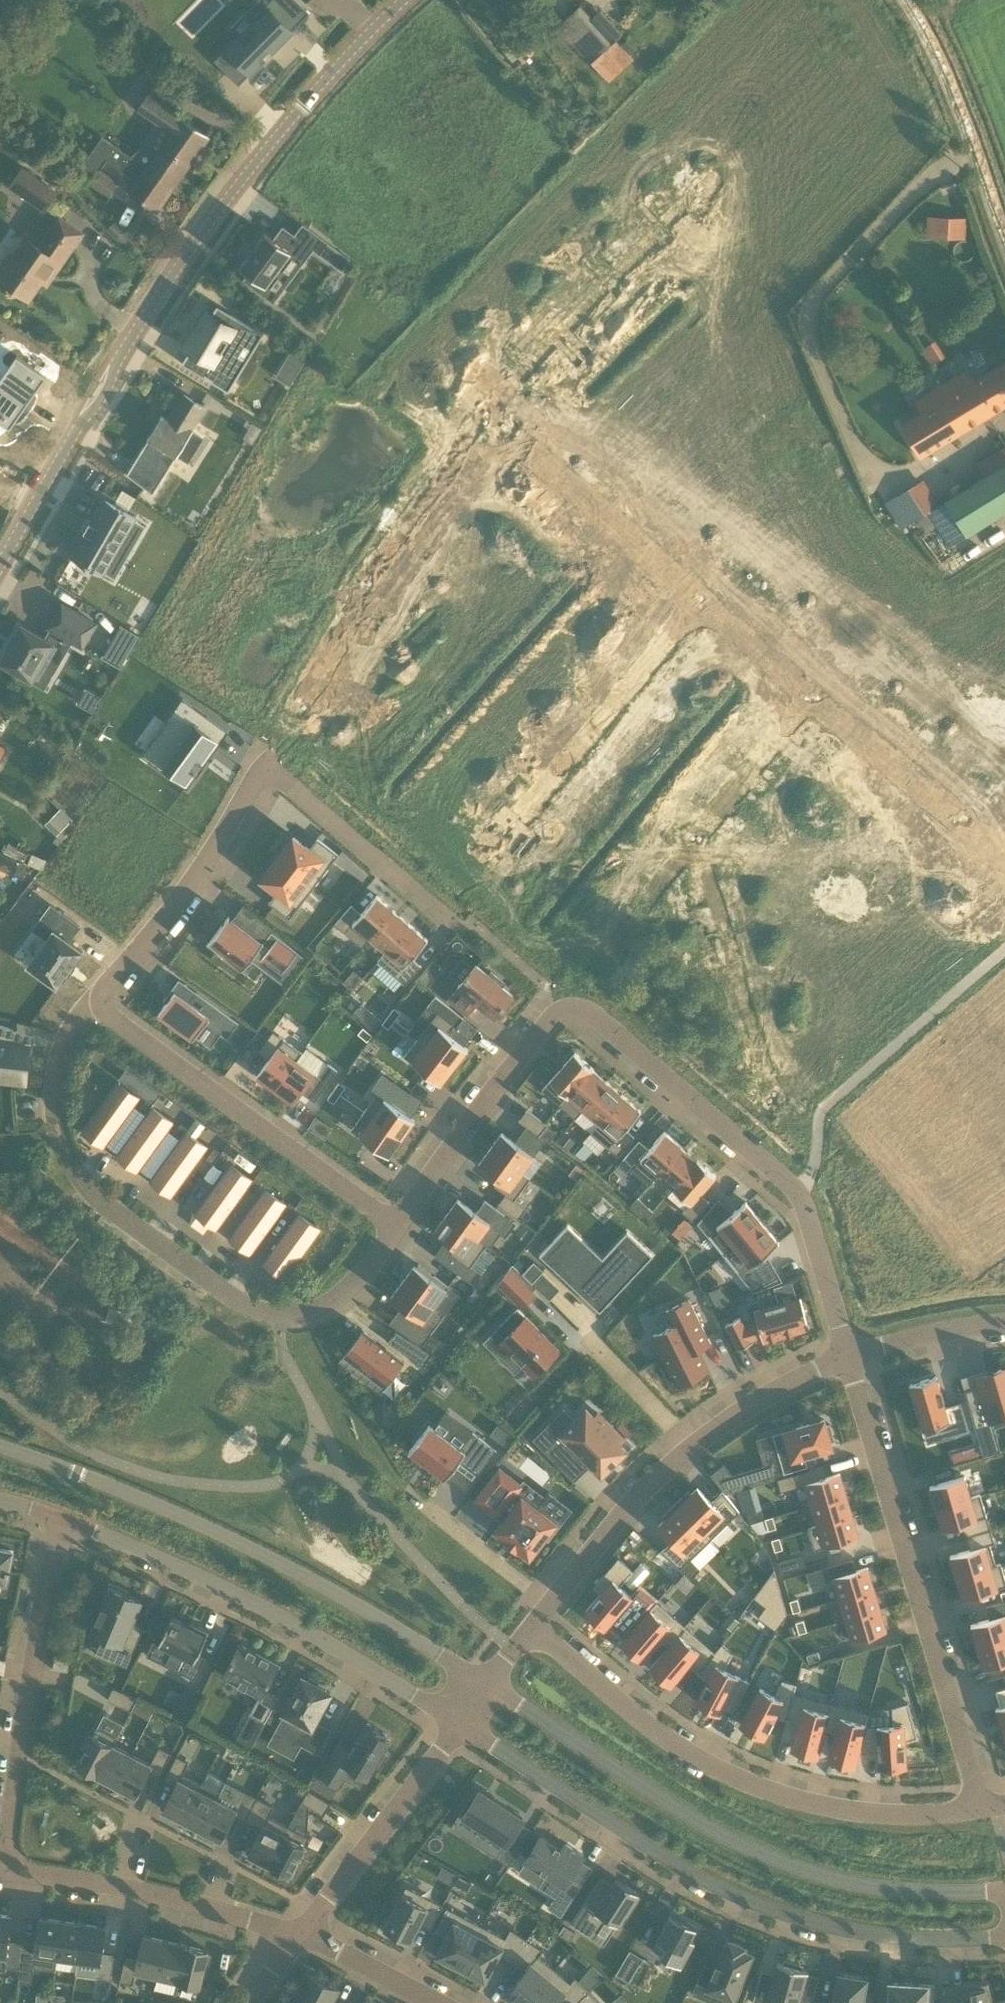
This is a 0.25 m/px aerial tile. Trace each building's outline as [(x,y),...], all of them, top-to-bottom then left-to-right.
[(215,61),(239,84),(265,58),(262,55),(267,49),(270,52),(292,31),(261,0),(257,0),(246,11),(256,21),(217,61),(216,59),(215,61)] [(591,64),(609,81),(632,59),(614,41),(613,42),(578,5),(555,27),(590,65),(591,64)] [(152,65),(145,74),(155,82),(162,72),(152,65)] [(147,168),(174,186),(209,136),(148,94),(138,109),(172,132),(157,153),(151,149),(147,149),(143,149),(138,151),(135,152),(132,155),(131,157),(147,168)] [(147,168),(131,157),(101,136),(94,147),(139,179),(131,191),(157,210),(174,186),(147,168)] [(92,148),(75,173),(108,195),(117,183),(97,170),(105,157),(92,148)] [(57,192),(21,167),(8,187),(44,212),(57,192)] [(29,300),(48,272),(53,275),(83,233),(59,216),(38,246),(27,239),(0,278),(0,279),(29,300)] [(940,220),(939,236),(955,237),(956,221),(940,220)] [(283,226),(273,238),(265,232),(253,249),(251,248),(250,249),(252,251),(249,254),(248,253),(247,254),(248,255),(239,267),(247,274),(242,280),(261,294),(291,254),(304,263),(314,249),(283,226)] [(126,233),(118,241),(127,251),(135,243),(126,233)] [(260,337),(262,337),(264,334),(240,320),(217,306),(212,314),(211,314),(208,312),(207,311),(204,316),(199,324),(196,329),(184,348),(190,351),(212,365),(204,377),(228,392),(237,378),(226,372),(253,329),(262,334),(260,337)] [(293,347),(286,360),(301,369),(307,358),(293,347)] [(0,386),(0,425),(14,433),(46,379),(15,361),(0,386)] [(974,380),(967,368),(913,401),(921,413),(900,425),(920,457),(1004,405),(1004,362),(974,380)] [(148,439),(149,439),(127,475),(153,493),(176,456),(193,429),(192,429),(205,408),(184,395),(168,421),(162,417),(148,439)] [(929,512),(949,546),(1004,511),(1004,464),(936,507),(929,511),(929,512)] [(900,529),(929,512),(929,511),(936,507),(920,481),(884,503),(900,529)] [(104,572),(135,519),(136,518),(105,499),(72,556),(103,574),(104,572)] [(8,648),(0,661),(0,663),(31,682),(42,663),(55,670),(71,642),(82,649),(96,624),(62,604),(47,628),(50,630),(45,639),(21,625),(13,639),(11,638),(6,647),(8,648)] [(109,645),(101,657),(120,668),(127,656),(109,645)] [(227,732),(228,731),(179,704),(164,731),(166,731),(180,706),(186,710),(153,769),(169,778),(171,774),(185,782),(183,787),(194,793),(208,767),(205,765),(224,730),(227,732)] [(120,834),(104,857),(111,863),(104,873),(120,884),(127,874),(141,885),(158,862),(148,855),(167,830),(114,791),(104,804),(136,827),(127,840),(120,834)] [(57,835),(72,820),(61,808),(46,823),(57,835)] [(275,854),(274,856),(311,884),(335,852),(314,836),(306,846),(290,834),(285,841),(282,839),(272,852),(275,854)] [(77,839),(48,878),(97,914),(104,904),(95,897),(101,888),(82,873),(97,853),(77,839)] [(287,916),(311,884),(274,856),(257,878),(273,890),(266,900),(287,916)] [(351,905),(335,923),(362,947),(371,937),(395,910),(377,895),(361,913),(351,905)] [(77,929),(48,908),(33,928),(46,938),(27,964),(55,986),(82,951),(68,940),(77,929)] [(395,910),(371,937),(386,951),(410,924),(395,910)] [(262,942),(232,920),(226,928),(222,925),(205,947),(206,947),(211,941),(228,953),(225,956),(242,969),(239,972),(240,973),(247,965),(246,965),(251,958),(267,970),(278,956),(296,969),(305,957),(271,932),(264,942),(263,942),(262,942)] [(428,939),(410,924),(386,951),(378,961),(405,984),(422,966),(412,957),(428,939)] [(477,1002),(495,1017),(513,995),(502,986),(505,983),(491,971),(488,974),(476,964),(458,986),(459,986),(449,998),(467,1014),(477,1002)] [(354,970),(343,982),(353,990),(363,978),(354,970)] [(436,979),(425,970),(417,980),(428,988),(436,979)] [(44,1028),(53,1002),(0,985),(0,1013),(44,1028)] [(238,1022),(195,991),(187,1001),(174,991),(167,1001),(158,1014),(193,1040),(206,1023),(227,1038),(238,1022)] [(388,1015),(395,1020),(401,1012),(394,1007),(388,1015)] [(370,1011),(362,1020),(374,1030),(382,1021),(370,1011)] [(429,1023),(418,1038),(454,1066),(454,1067),(457,1069),(465,1058),(462,1056),(467,1049),(468,1048),(450,1035),(456,1026),(438,1012),(429,1023)] [(388,1015),(382,1023),(388,1028),(395,1020),(388,1015)] [(14,1081),(15,1071),(26,1073),(29,1054),(29,1046),(16,1045),(18,1030),(0,1024),(0,1079),(14,1081)] [(269,1059),(257,1076),(275,1089),(302,1052),(273,1031),(259,1051),(269,1059)] [(454,1067),(454,1066),(418,1038),(405,1055),(404,1056),(441,1084),(442,1083),(441,1083),(442,1082),(454,1067)] [(302,1052),(275,1089),(293,1102),(301,1091),(315,1101),(337,1070),(328,1063),(318,1076),(297,1060),(303,1052),(302,1052)] [(542,1090),(560,1105),(592,1068),(593,1069),(593,1068),(575,1052),(542,1090)] [(575,1118),(584,1109),(608,1081),(593,1069),(592,1068),(560,1105),(575,1118)] [(161,1092),(129,1069),(121,1080),(147,1099),(153,1103),(161,1092)] [(333,1090),(340,1094),(346,1086),(339,1081),(333,1090)] [(584,1109),(599,1122),(623,1095),(608,1081),(584,1109)] [(83,1132),(103,1146),(138,1097),(119,1083),(83,1132)] [(327,1098),(334,1103),(340,1094),(333,1090),(327,1098)] [(364,1111),(402,1137),(414,1120),(415,1119),(377,1093),(376,1094),(364,1111)] [(623,1095),(599,1122),(591,1132),(618,1156),(635,1137),(625,1129),(641,1110),(623,1095)] [(146,1114),(153,1103),(147,1099),(139,1109),(146,1114)] [(117,1156),(137,1171),(172,1122),(153,1107),(117,1156)] [(539,1135),(547,1124),(527,1109),(519,1120),(539,1135)] [(390,1155),(402,1137),(364,1111),(352,1129),(352,1128),(351,1129),(389,1156),(390,1155)] [(187,1128),(181,1123),(173,1134),(180,1138),(187,1128)] [(641,1159),(659,1174),(682,1147),(664,1131),(649,1149),(641,1158),(641,1159)] [(171,1196),(206,1146),(187,1132),(151,1181),(171,1196)] [(502,1132),(490,1148),(522,1172),(534,1156),(502,1132)] [(568,1149),(575,1140),(565,1133),(558,1141),(568,1149)] [(633,1168),(641,1159),(641,1158),(649,1149),(639,1141),(623,1160),(633,1168)] [(577,1153),(586,1159),(593,1150),(583,1143),(577,1153)] [(697,1159),(682,1147),(659,1174),(673,1186),(674,1187),(697,1159)] [(207,1158),(214,1163),(221,1153),(215,1148),(207,1158)] [(495,1186),(506,1194),(514,1200),(530,1178),(522,1172),(490,1148),(478,1165),(499,1180),(495,1186)] [(220,1168),(228,1157),(221,1153),(214,1163),(220,1168)] [(674,1187),(673,1186),(673,1187),(691,1203),(700,1193),(716,1175),(697,1159),(674,1187)] [(251,1179),(232,1165),(196,1214),(216,1228),(251,1179)] [(262,1182),(255,1177),(248,1188),(254,1193),(262,1182)] [(230,1239),(250,1253),(285,1204),(266,1190),(230,1239)] [(86,1295),(105,1269),(0,1191),(0,1231),(86,1295)] [(709,1202),(700,1193),(691,1203),(683,1212),(693,1221),(709,1202)] [(514,1200),(506,1194),(498,1204),(519,1219),(526,1209),(514,1200)] [(638,1198),(630,1206),(645,1220),(653,1211),(638,1198)] [(718,1198),(698,1222),(723,1254),(762,1222),(747,1203),(746,1201),(734,1211),(718,1198)] [(458,1199),(446,1215),(478,1239),(490,1222),(458,1199)] [(296,1207),(289,1202),(282,1212),(288,1217),(296,1207)] [(284,1278),(319,1229),(300,1214),(264,1263),(284,1278)] [(478,1239),(446,1215),(434,1231),(455,1247),(451,1252),(470,1267),(486,1244),(478,1239)] [(750,1266),(779,1242),(762,1222),(733,1245),(750,1266)] [(568,1239),(564,1235),(544,1255),(590,1298),(596,1292),(603,1300),(640,1263),(621,1245),(602,1264),(572,1234),(568,1239)] [(518,1258),(513,1264),(522,1273),(526,1270),(528,1267),(519,1259),(518,1258)] [(526,1270),(522,1273),(532,1283),(542,1272),(544,1270),(534,1261),(528,1267),(526,1270)] [(403,1280),(436,1303),(449,1286),(419,1264),(417,1267),(414,1265),(403,1280)] [(522,1273),(513,1264),(498,1283),(522,1307),(534,1294),(532,1291),(536,1287),(532,1283),(522,1273)] [(436,1303),(403,1280),(390,1298),(409,1311),(397,1328),(422,1346),(431,1333),(420,1325),(436,1303)] [(476,1287),(468,1297),(479,1306),(487,1295),(476,1287)] [(754,1311),(763,1342),(809,1328),(800,1297),(754,1311)] [(709,1344),(710,1343),(689,1299),(664,1311),(672,1326),(652,1336),(677,1385),(708,1370),(698,1349),(701,1348),(698,1343),(707,1339),(709,1344)] [(517,1308),(499,1326),(508,1334),(500,1342),(534,1376),(559,1350),(517,1308)] [(738,1350),(753,1342),(740,1317),(726,1324),(738,1350)] [(422,1346),(398,1331),(390,1344),(416,1361),(425,1348),(422,1346)] [(345,1357),(383,1386),(402,1361),(364,1332),(345,1357)] [(994,1371),(993,1370),(988,1372),(988,1373),(977,1376),(980,1386),(965,1390),(984,1455),(1001,1450),(992,1420),(1004,1416),(1004,1368),(994,1371)] [(936,1408),(927,1378),(900,1386),(913,1431),(938,1424),(942,1438),(960,1432),(951,1404),(936,1408)] [(558,1466),(575,1449),(601,1476),(627,1451),(620,1444),(624,1440),(598,1413),(583,1427),(576,1420),(567,1429),(555,1417),(533,1439),(558,1466)] [(773,1434),(784,1473),(807,1466),(804,1455),(832,1447),(830,1441),(834,1440),(829,1424),(826,1425),(824,1419),(773,1434)] [(409,1451),(445,1478),(460,1459),(479,1473),(497,1450),(473,1432),(460,1448),(429,1425),(409,1451)] [(548,1540),(562,1522),(540,1504),(537,1508),(517,1491),(522,1485),(500,1468),(475,1500),(497,1517),(498,1516),(503,1519),(495,1530),(507,1540),(506,1541),(515,1548),(516,1549),(517,1548),(530,1557),(545,1537),(548,1540)] [(805,1483),(811,1505),(846,1494),(840,1473),(805,1483)] [(936,1508),(971,1497),(964,1474),(929,1485),(936,1508)] [(745,1511),(763,1507),(758,1484),(740,1488),(745,1511)] [(688,1491),(674,1504),(710,1539),(740,1511),(722,1491),(711,1502),(697,1488),(691,1494),(688,1491)] [(817,1526),(852,1515),(846,1494),(811,1505),(817,1525),(817,1526)] [(971,1497),(936,1508),(943,1531),(977,1520),(971,1497)] [(710,1539),(674,1504),(657,1521),(660,1524),(658,1525),(672,1540),(660,1551),(691,1577),(700,1566),(690,1558),(710,1539)] [(817,1526),(817,1525),(808,1527),(814,1550),(859,1537),(852,1515),(817,1526)] [(773,1516),(765,1518),(768,1530),(776,1528),(773,1516)] [(772,1539),(775,1551),(783,1549),(779,1537),(772,1539)] [(950,1554),(957,1577),(991,1566),(984,1543),(950,1554)] [(6,1582),(8,1574),(9,1574),(10,1568),(9,1568),(13,1551),(0,1548),(0,1580),(6,1582)] [(633,1596),(621,1586),(634,1571),(618,1557),(591,1588),(600,1596),(589,1609),(596,1616),(595,1618),(606,1627),(633,1596)] [(790,1558),(778,1561),(782,1573),(793,1569),(790,1558)] [(677,1565),(669,1574),(675,1579),(683,1570),(677,1565)] [(998,1589),(991,1566),(957,1577),(963,1600),(998,1589)] [(868,1567),(833,1577),(839,1599),(874,1588),(868,1567)] [(774,1570),(754,1597),(766,1606),(758,1617),(775,1630),(787,1614),(774,1570)] [(127,1590),(109,1582),(102,1599),(106,1600),(103,1606),(97,1619),(98,1619),(92,1633),(103,1638),(101,1642),(117,1649),(112,1660),(127,1666),(143,1629),(130,1624),(140,1600),(126,1594),(127,1590)] [(839,1599),(845,1620),(880,1610),(874,1588),(839,1599)] [(798,1598),(790,1600),(793,1612),(801,1610),(798,1598)] [(656,1640),(666,1649),(686,1628),(675,1617),(657,1602),(650,1608),(622,1641),(641,1658),(656,1640)] [(880,1610),(845,1620),(851,1641),(887,1631),(880,1610)] [(977,1646),(1004,1637),(1004,1613),(1004,1612),(970,1623),(977,1646)] [(190,1626),(192,1622),(190,1621),(188,1625),(172,1617),(162,1636),(157,1633),(146,1655),(147,1656),(149,1653),(166,1662),(165,1664),(166,1665),(173,1650),(184,1656),(177,1670),(178,1671),(179,1668),(195,1676),(193,1678),(194,1679),(204,1659),(197,1656),(209,1631),(197,1625),(195,1629),(190,1626)] [(796,1622),(799,1633),(807,1631),(803,1619),(796,1622)] [(714,1652),(703,1641),(697,1649),(686,1628),(666,1649),(651,1666),(670,1684),(688,1663),(697,1672),(714,1652)] [(807,1631),(799,1633),(803,1644),(810,1642),(807,1631)] [(977,1646),(984,1669),(1004,1662),(1004,1637),(977,1646)] [(265,1722),(278,1696),(265,1689),(278,1665),(240,1644),(223,1675),(259,1695),(250,1713),(265,1722)] [(735,1708),(749,1682),(724,1669),(732,1653),(721,1644),(714,1652),(697,1672),(706,1679),(697,1698),(708,1704),(706,1706),(719,1713),(724,1702),(735,1708)] [(54,1658),(53,1669),(67,1671),(69,1660),(54,1658)] [(284,1713),(275,1730),(319,1754),(332,1729),(315,1720),(331,1692),(325,1689),(327,1686),(310,1676),(308,1680),(303,1677),(291,1698),(287,1696),(282,1707),(285,1709),(283,1712),(284,1713)] [(774,1716),(786,1719),(793,1694),(796,1683),(782,1679),(774,1695),(760,1688),(741,1724),(753,1731),(755,1728),(764,1733),(774,1716)] [(108,1700),(131,1710),(137,1698),(113,1687),(108,1700)] [(172,1714),(187,1721),(200,1694),(185,1687),(172,1714)] [(997,1709),(1004,1738),(1004,1687),(995,1690),(1000,1707),(996,1708),(996,1709),(997,1709)] [(793,1694),(786,1719),(797,1722),(791,1748),(817,1754),(824,1729),(830,1703),(809,1697),(793,1694)] [(137,1698),(131,1710),(143,1716),(149,1704),(137,1698)] [(892,1724),(864,1726),(857,1753),(877,1753),(879,1767),(894,1766),(894,1763),(904,1762),(904,1742),(918,1738),(908,1702),(891,1706),(892,1724)] [(830,1703),(824,1729),(836,1732),(830,1757),(854,1765),(857,1753),(864,1726),(868,1713),(845,1707),(830,1703)] [(326,1753),(308,1783),(330,1797),(337,1786),(339,1787),(348,1771),(354,1770),(367,1778),(375,1765),(379,1767),(386,1755),(382,1752),(390,1739),(385,1736),(387,1734),(368,1722),(351,1750),(339,1743),(331,1756),(326,1753)] [(97,1776),(113,1745),(117,1737),(97,1727),(92,1736),(88,1735),(82,1747),(85,1749),(77,1765),(97,1776)] [(113,1745),(97,1776),(115,1785),(131,1754),(113,1745)] [(151,1764),(148,1770),(159,1776),(171,1753),(159,1747),(150,1764),(151,1764)] [(150,1764),(131,1754),(115,1785),(135,1795),(148,1770),(151,1764),(150,1764)] [(165,1779),(176,1785),(181,1774),(182,1775),(189,1762),(177,1756),(165,1779)] [(201,1784),(182,1775),(181,1774),(176,1785),(163,1810),(183,1820),(199,1789),(201,1784)] [(220,1840),(233,1815),(236,1809),(235,1808),(244,1791),(226,1781),(217,1798),(201,1829),(220,1840)] [(183,1820),(201,1829),(217,1798),(199,1789),(183,1820)] [(509,1865),(528,1836),(516,1828),(523,1818),(479,1789),(474,1797),(471,1796),(458,1815),(463,1818),(464,1816),(505,1843),(496,1856),(509,1865)] [(324,1815),(331,1803),(309,1790),(302,1801),(324,1815)] [(244,1791),(235,1808),(236,1809),(233,1815),(244,1821),(256,1797),(244,1791)] [(244,1821),(261,1829),(268,1816),(269,1816),(274,1806),(256,1797),(244,1821)] [(268,1816),(261,1829),(248,1854),(269,1865),(288,1826),(269,1816),(268,1816)] [(297,1860),(301,1861),(307,1849),(304,1847),(309,1837),(288,1826),(269,1865),(289,1875),(297,1860)] [(541,1837),(525,1861),(546,1874),(538,1886),(554,1896),(548,1907),(561,1915),(581,1884),(570,1877),(583,1857),(565,1846),(562,1850),(541,1837)] [(459,1875),(454,1886),(466,1892),(472,1882),(459,1875)] [(603,1916),(619,1927),(640,1894),(616,1878),(612,1885),(601,1878),(602,1876),(600,1875),(570,1923),(590,1936),(603,1916)] [(388,1929),(386,1932),(400,1940),(402,1936),(410,1940),(419,1922),(431,1928),(443,1905),(406,1886),(385,1927),(388,1929)] [(461,1967),(483,1926),(447,1907),(434,1930),(446,1936),(437,1954),(445,1958),(443,1962),(457,1969),(459,1966),(461,1967)] [(6,1955),(7,1955),(8,1940),(11,1915),(0,1914),(0,1955),(6,1955)] [(680,1917),(679,1918),(670,1914),(656,1940),(657,1941),(652,1950),(681,1966),(695,1940),(691,1938),(697,1926),(680,1917)] [(58,1956),(63,1921),(40,1917),(36,1942),(35,1953),(36,1953),(58,1956)] [(78,1959),(83,1924),(63,1921),(58,1956),(78,1959)] [(78,1959),(99,1962),(100,1962),(102,1952),(106,1927),(83,1924),(78,1959)] [(483,1926),(461,1967),(485,1979),(499,1952),(512,1961),(527,1939),(511,1928),(506,1938),(483,1926)] [(135,1970),(136,1970),(158,1975),(166,1940),(144,1935),(138,1959),(135,1970)] [(527,1939),(512,1961),(525,1970),(506,1993),(517,2002),(526,2002),(554,1969),(539,1956),(543,1950),(527,1939)] [(24,1942),(8,1940),(7,1955),(6,1955),(5,1966),(20,1967),(20,1965),(24,1942)] [(24,1940),(24,1942),(20,1965),(34,1967),(36,1953),(35,1953),(36,1942),(24,1940)] [(158,1975),(177,1980),(186,1945),(166,1940),(158,1975)] [(744,1946),(729,1940),(728,1943),(726,1942),(717,1963),(716,1962),(714,1967),(704,1963),(692,1993),(713,2001),(717,1991),(733,1998),(735,1994),(738,1995),(744,1979),(741,1978),(752,1953),(743,1949),(744,1946)] [(186,1945),(177,1980),(200,1985),(204,1968),(208,1969),(211,1955),(207,1954),(208,1950),(186,1945)] [(616,1973),(629,1981),(644,1957),(630,1949),(616,1973)] [(114,1954),(102,1952),(100,1962),(99,1962),(97,1976),(111,1978),(114,1954)] [(135,1970),(138,1959),(126,1957),(120,1981),(133,1984),(136,1970),(135,1970)] [(808,1970),(802,1968),(803,1964),(784,1959),(783,1962),(777,1961),(771,1980),(760,1977),(752,2002),(755,2002),(798,2002),(808,1970)] [(554,1969),(526,2002),(555,2002),(559,1998),(564,2002),(576,2002),(589,1991),(575,1977),(571,1983),(570,1982),(554,1969)] [(308,1974),(293,2002),(332,2002),(339,1990),(308,1974)] [(866,2001),(862,2001),(866,1979),(862,1978),(862,1977),(855,1975),(854,1977),(839,1974),(833,2002),(866,2002),(866,2001)] [(928,2001),(933,2001),(934,1985),(915,1983),(903,1982),(903,1983),(889,1982),(888,2002),(927,2002),(928,2001)] [(963,1984),(964,1992),(957,1992),(957,1998),(945,1999),(945,2002),(993,2002),(987,1983),(963,1984)] [(576,2002),(601,2002),(589,1991),(576,2002)] [(65,1995),(52,1994),(52,2002),(64,2002),(65,1995)]
